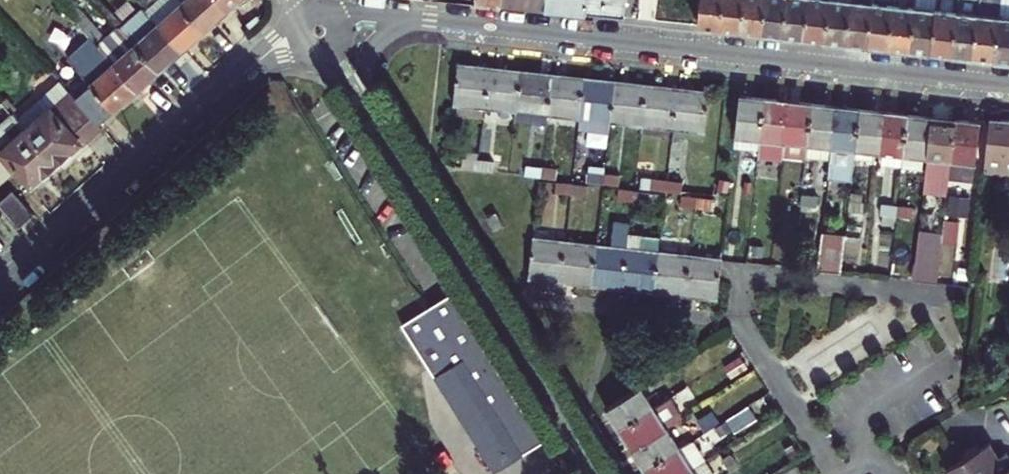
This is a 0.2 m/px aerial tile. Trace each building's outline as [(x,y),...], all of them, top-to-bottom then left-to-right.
[(159,70),(120,26),(106,38),(72,0),(56,0),(83,30),(90,37),(137,90),(159,70)] [(142,5),(138,0),(122,0),(134,12),(142,5)] [(147,10),(158,24),(182,3),(180,0),(158,0),(147,10)] [(158,24),(182,50),(237,0),(185,0),(182,3),(158,24)] [(501,4),(546,9),(547,0),(501,0),(501,4)] [(587,0),(547,0),(546,9),(586,13),(587,0)] [(586,13),(623,17),(625,0),(587,0),(586,13)] [(698,26),(719,28),(722,0),(701,0),(698,26)] [(744,0),(722,0),(719,28),(740,30),(744,0)] [(765,0),(744,0),(740,30),(762,33),(765,0)] [(786,0),(765,0),(762,33),(782,35),(786,0)] [(782,35),(804,37),(808,0),(786,0),(782,35)] [(804,37),(825,40),(830,0),(808,0),(804,37)] [(846,42),(851,0),(830,0),(825,40),(846,42)] [(846,42),(867,44),(872,0),(851,0),(846,42)] [(889,47),(894,0),(872,0),(867,44),(889,47)] [(889,47),(910,49),(916,0),(894,0),(889,47)] [(910,49),(931,52),(937,0),(916,0),(910,49)] [(931,52),(952,54),(958,0),(937,0),(931,52)] [(952,54),(973,56),(979,0),(958,0),(952,54)] [(1001,0),(979,0),(973,56),(994,58),(1001,0)] [(994,58),(1008,60),(1008,0),(1001,0),(994,58)] [(120,26),(159,70),(182,50),(158,24),(147,10),(143,6),(120,26)] [(90,85),(76,97),(99,123),(137,90),(90,37),(67,58),(90,85)] [(485,109),(489,67),(457,63),(453,106),(458,106),(485,109)] [(518,112),(523,70),(489,67),(485,109),(483,120),(517,123),(517,121),(518,112)] [(547,116),(552,74),(523,70),(518,112),(547,116)] [(579,120),(584,77),(552,74),(547,116),(579,120)] [(616,81),(584,77),(579,120),(578,131),(610,135),(611,122),(616,81)] [(60,80),(18,118),(56,161),(79,141),(82,144),(102,126),(99,123),(76,97),(60,80)] [(647,84),(616,81),(611,122),(643,126),(647,84)] [(679,88),(647,84),(643,126),(674,129),(679,88)] [(710,91),(679,88),(674,129),(706,132),(710,91)] [(736,136),(760,138),(765,98),(740,95),(736,136)] [(783,155),(789,101),(765,98),(760,138),(759,153),(758,158),(783,161),(783,155)] [(0,102),(0,147),(32,182),(56,161),(18,118),(2,100),(0,102)] [(806,156),(811,103),(789,101),(783,155),(806,158),(806,156)] [(829,159),(835,106),(811,103),(806,156),(829,159)] [(485,109),(458,106),(456,117),(483,120),(485,109)] [(856,149),(860,109),(835,106),(829,159),(827,178),(852,181),(856,149)] [(856,149),(880,151),(885,111),(860,109),(856,149)] [(904,154),(908,114),(885,111),(880,151),(884,152),(904,154)] [(518,112),(517,121),(546,125),(547,116),(518,112)] [(925,156),(930,116),(908,114),(904,154),(924,156),(925,156)] [(950,174),(956,119),(930,116),(925,156),(921,195),(947,198),(948,184),(950,174)] [(981,122),(956,119),(950,174),(975,177),(981,122)] [(990,119),(984,172),(1008,175),(1008,121),(990,119)] [(759,153),(760,138),(736,136),(734,151),(759,153)] [(904,154),(884,152),(883,164),(903,165),(904,154)] [(904,154),(903,165),(923,167),(924,156),(904,154)] [(463,159),(462,169),(477,170),(479,160),(463,159)] [(477,170),(492,172),(493,162),(479,160),(477,170)] [(525,175),(540,177),(541,167),(527,166),(525,175)] [(555,169),(541,167),(540,177),(554,179),(555,169)] [(589,183),(605,184),(606,174),(590,172),(589,183)] [(618,176),(606,174),(605,184),(618,185),(618,176)] [(653,179),(652,189),(667,191),(668,181),(653,179)] [(682,183),(668,181),(667,191),(681,193),(682,183)] [(572,185),(558,184),(557,193),(571,194),(572,185)] [(964,186),(948,184),(947,198),(943,234),(959,236),(964,186)] [(588,187),(572,185),(571,194),(587,196),(588,187)] [(0,201),(0,205),(20,227),(33,214),(13,190),(0,201)] [(635,192),(619,190),(619,199),(634,201),(635,192)] [(649,194),(635,192),(634,201),(647,203),(649,194)] [(818,198),(801,197),(800,205),(817,207),(818,198)] [(680,206),(695,208),(696,199),(681,198),(680,206)] [(711,201),(696,199),(695,208),(710,209),(711,201)] [(866,203),(850,202),(849,210),(865,212),(866,203)] [(898,207),(883,205),(882,214),(897,216),(898,207)] [(913,208),(898,207),(897,216),(912,217),(913,208)] [(496,214),(488,219),(496,231),(504,227),(496,214)] [(624,288),(628,248),(631,224),(615,222),(612,247),(598,245),(594,285),(624,288)] [(821,229),(817,270),(842,272),(847,232),(821,229)] [(912,280),(937,284),(938,275),(943,234),(917,231),(912,280)] [(655,292),(660,252),(661,246),(662,235),(642,233),(640,250),(628,248),(624,288),(655,292)] [(954,277),(959,236),(943,234),(938,275),(954,277)] [(565,241),(533,238),(529,278),(561,281),(565,241)] [(598,245),(565,241),(561,281),(594,285),(598,245)] [(661,246),(660,252),(690,256),(691,249),(661,246)] [(724,253),(691,249),(690,256),(723,259),(724,253)] [(690,256),(660,252),(655,292),(686,295),(690,256)] [(723,259),(690,256),(686,295),(719,299),(723,259)] [(544,443),(451,294),(402,325),(466,428),(490,413),(517,456),(493,471),(495,473),(544,443)] [(607,409),(620,430),(655,408),(642,387),(607,409)] [(655,408),(620,430),(633,451),(668,428),(677,422),(685,417),(672,397),(655,408)] [(466,428),(493,471),(517,456),(490,413),(466,428)] [(736,427),(729,417),(705,432),(714,445),(721,441),(719,439),(736,427)] [(668,428),(633,451),(645,470),(681,448),(680,446),(668,428)] [(648,473),(684,473),(704,461),(706,459),(694,440),(681,448),(645,470),(648,473)] [(1008,467),(1008,455),(1007,452),(999,456),(989,442),(948,466),(952,473),(996,473),(1008,467)] [(737,467),(730,471),(732,473),(753,473),(764,467),(757,454),(737,467)] [(729,455),(723,459),(730,471),(737,467),(729,455)] [(684,473),(712,473),(704,461),(684,473)]
